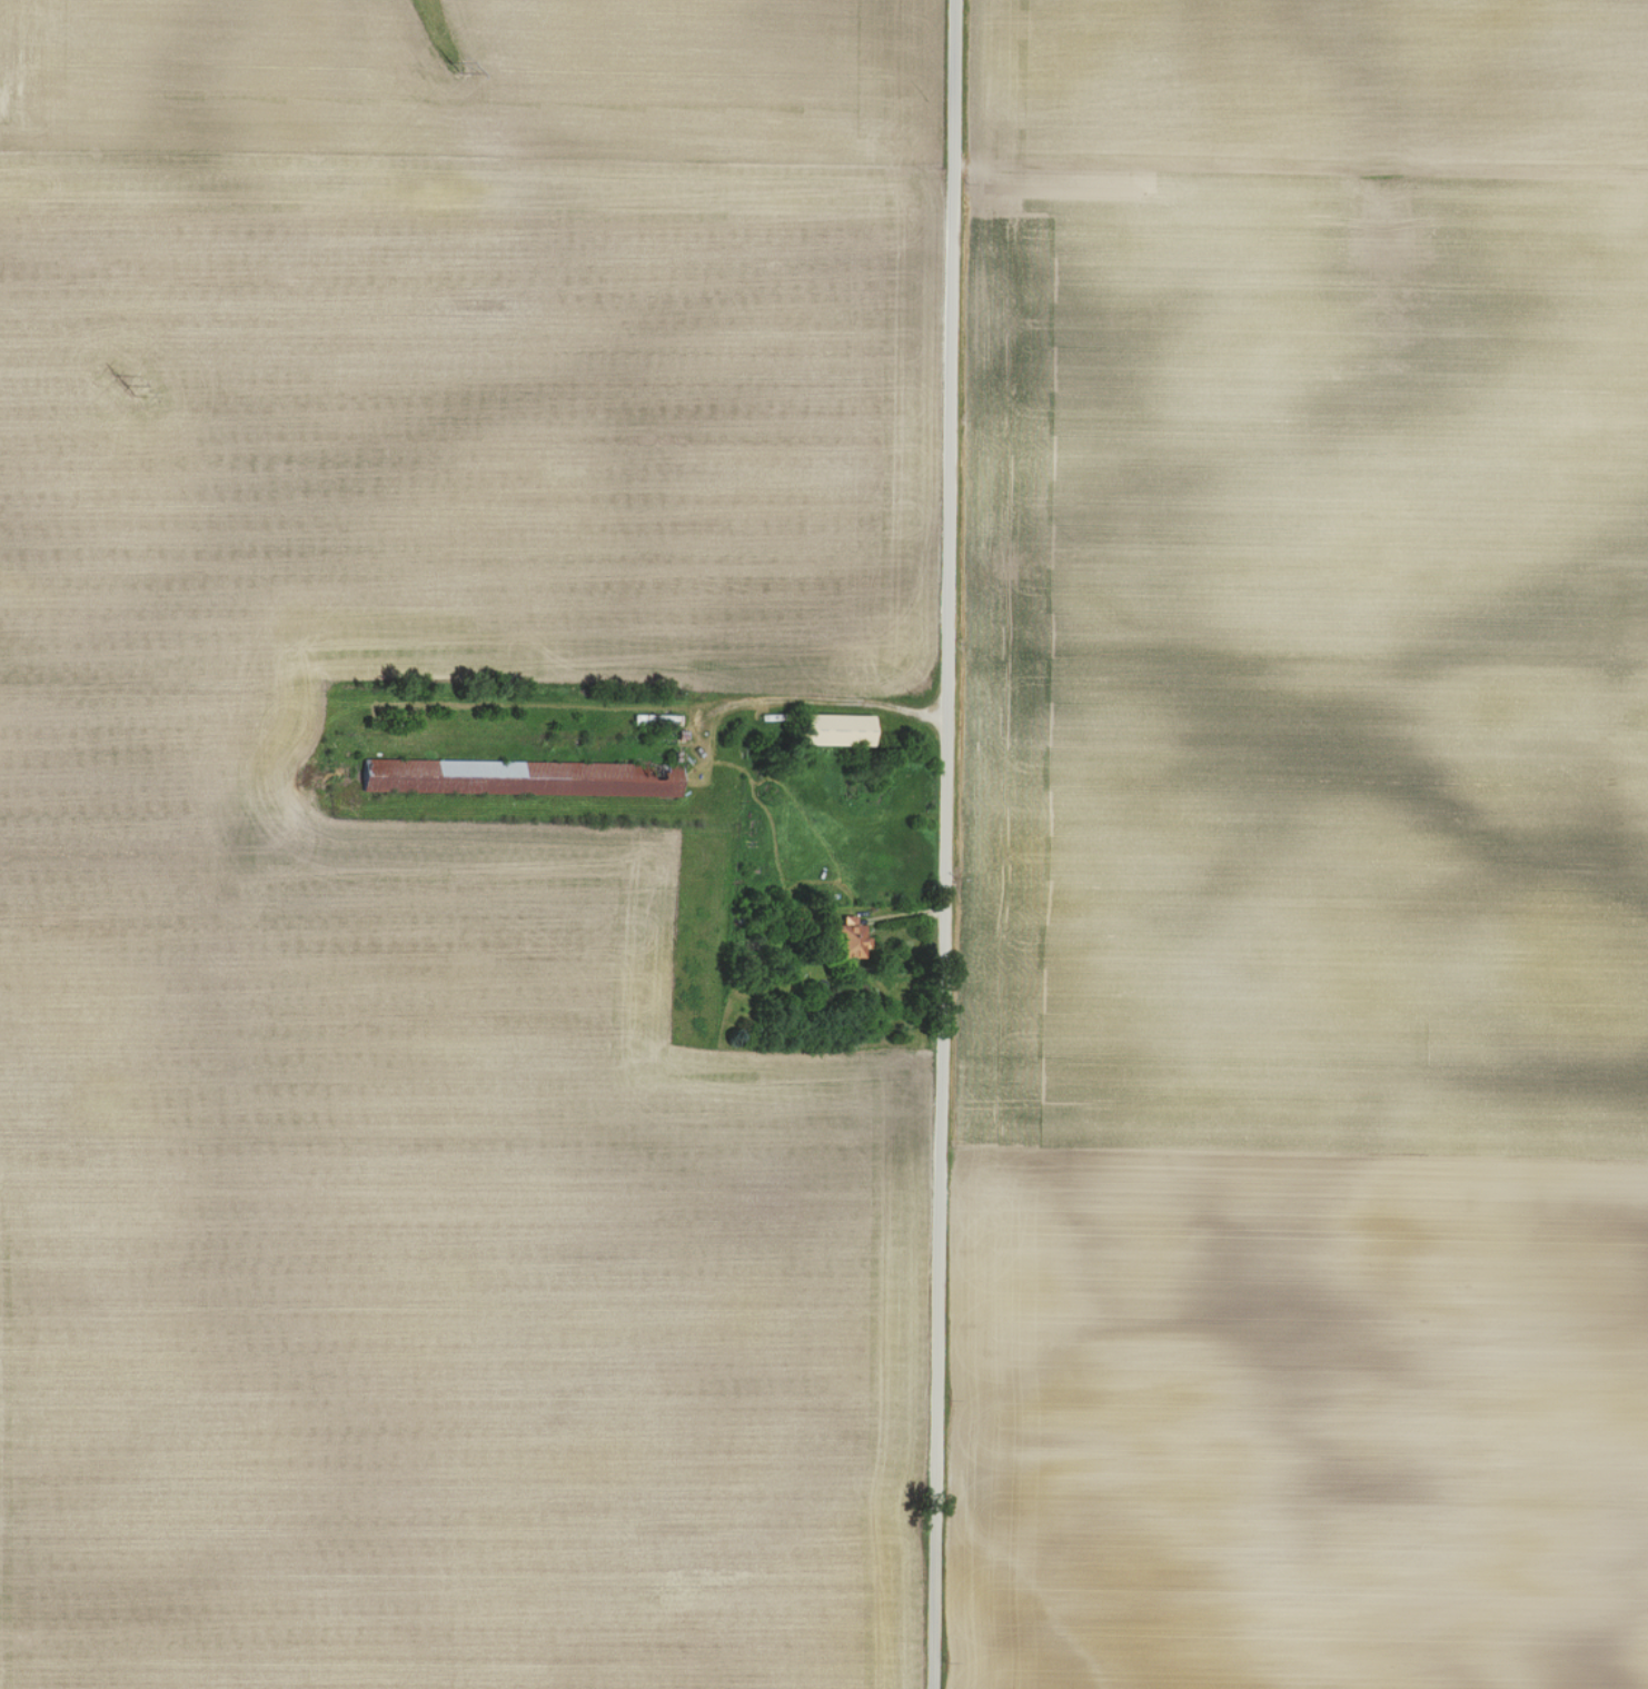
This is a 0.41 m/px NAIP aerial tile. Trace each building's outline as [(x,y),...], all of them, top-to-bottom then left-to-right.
[(557,762),(374,761),(374,770),(383,777),(389,769),(397,769),(401,764),(410,764),(415,768),(427,768),(428,767),(431,770),(431,779),(450,779),(450,786),(455,790),(452,794),(526,795),(531,788),(541,795),(541,780),(549,780),(553,774),(550,771),(557,762)]
